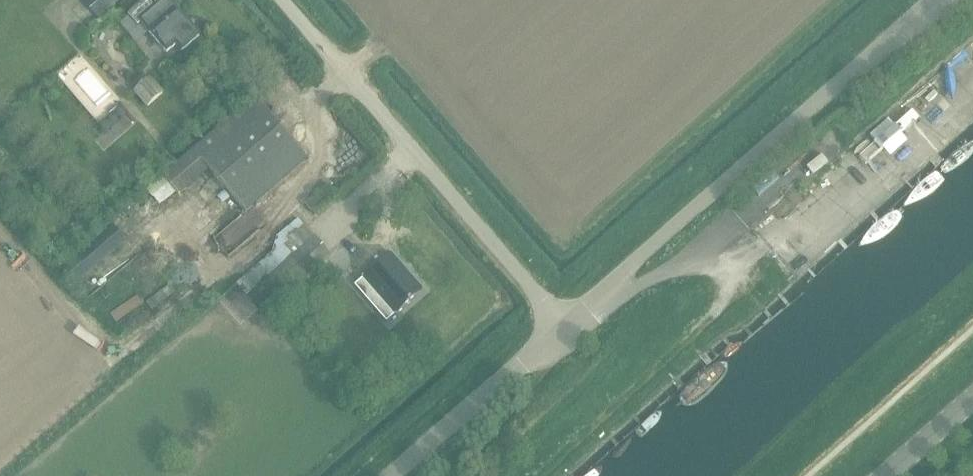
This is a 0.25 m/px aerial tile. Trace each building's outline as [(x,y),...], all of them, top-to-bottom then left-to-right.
[(119,0),(82,0),(98,18),(119,0)] [(199,36),(168,0),(165,0),(158,6),(153,0),(146,0),(128,15),(137,26),(141,23),(167,52),(176,44),(182,51),(199,36)] [(162,93),(149,78),(134,91),(147,106),(162,93)] [(246,211),(307,158),(255,97),(163,178),(179,196),(209,169),(246,211)] [(330,184),(305,205),(313,213),(337,193),(330,184)] [(328,251),(315,236),(299,218),(277,236),(272,252),(236,284),(247,296),(265,280),(278,295),(328,251)] [(76,284),(127,241),(111,222),(60,266),(76,284)] [(392,255),(364,280),(382,300),(375,306),(387,320),(396,312),(397,314),(423,291),(392,255)]
